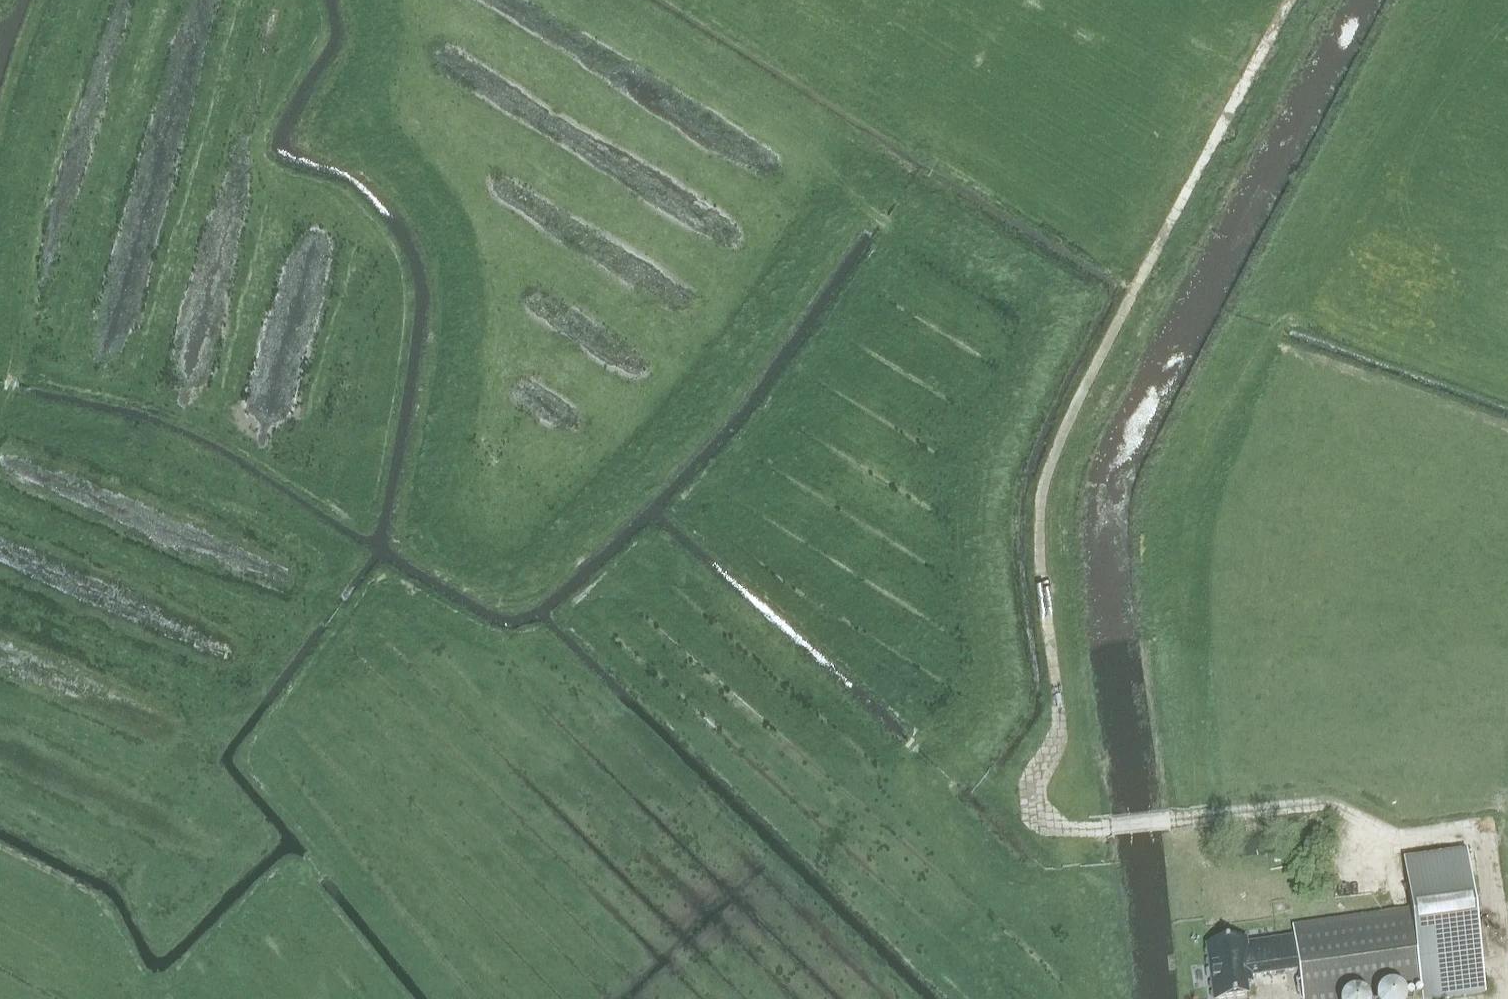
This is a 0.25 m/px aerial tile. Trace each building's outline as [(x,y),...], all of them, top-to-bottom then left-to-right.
[(1405,861),(1412,913),(1292,930),(1294,940),(1245,947),(1245,942),(1207,947),(1214,998),(1237,998),(1247,998),(1244,978),(1298,970),(1302,998),(1335,998),(1335,997),(1422,984),(1424,998),(1440,998),(1486,993),(1466,853),(1405,861)]
